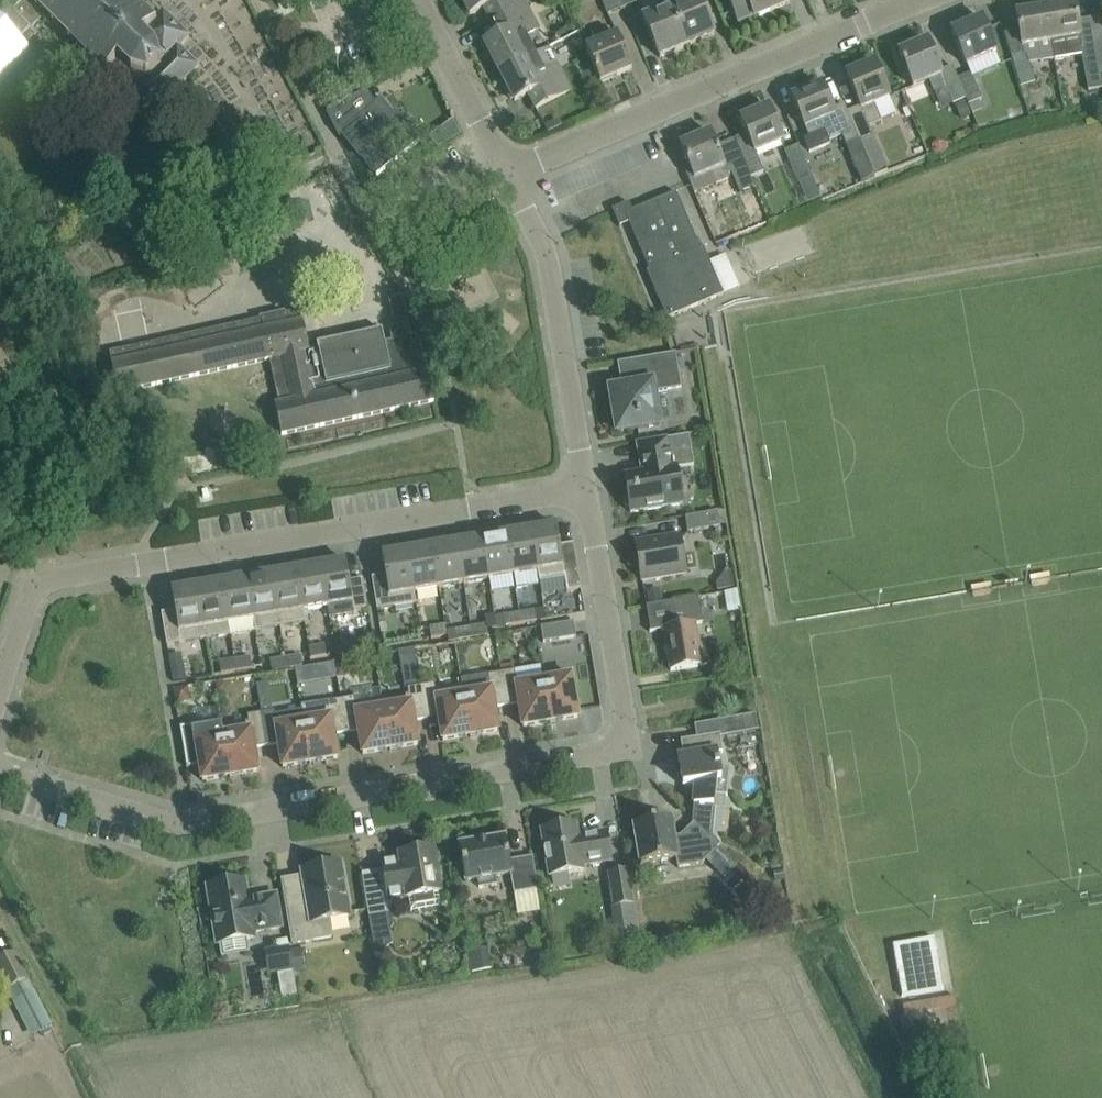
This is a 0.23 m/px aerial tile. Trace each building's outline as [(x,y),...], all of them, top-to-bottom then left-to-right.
[(45,16),(29,0),(12,0),(0,12),(0,71),(36,35),(31,30),(45,16)] [(132,0),(29,0),(45,16),(91,63),(87,68),(97,79),(94,83),(119,109),(122,106),(141,125),(199,67),(180,48),(190,37),(163,12),(160,15),(149,5),(143,11),(132,0)] [(470,15),(495,2),(503,17),(526,4),(524,0),(462,0),(470,15)] [(621,0),(602,0),(608,15),(624,8),(621,0)] [(624,8),(639,2),(638,0),(621,0),(624,8)] [(706,15),(700,0),(667,0),(670,6),(687,47),(714,35),(706,15)] [(738,23),(754,16),(755,18),(791,3),(790,0),(729,0),(738,23)] [(1045,8),(1054,60),(1083,55),(1090,90),(1101,89),(1101,85),(1100,74),(1095,45),(1082,47),(1075,3),(1045,8)] [(539,29),(526,4),(503,17),(510,30),(484,43),(500,73),(535,54),(526,36),(539,29)] [(687,47),(670,6),(643,18),(660,58),(687,47)] [(1054,60),(1045,8),(1016,13),(1022,46),(1024,56),(1012,59),(1024,98),(1031,96),(1027,85),(1036,82),(1030,64),(1054,60)] [(951,31),(966,65),(995,53),(982,18),(951,31)] [(632,69),(624,49),(618,35),(586,48),(600,83),(632,69)] [(904,68),(905,68),(913,87),(930,80),(935,92),(946,87),(953,104),(966,99),(958,79),(953,66),(940,71),(928,41),(899,53),(904,63),(902,64),(904,68)] [(570,90),(560,70),(548,48),(535,54),(500,73),(515,102),(540,88),(547,101),(570,90)] [(875,63),(846,75),(860,107),(848,112),(859,139),(861,144),(875,138),(870,127),(882,122),(875,104),(889,98),(883,83),(875,63)] [(982,100),(979,94),(971,73),(958,79),(966,99),(973,115),(984,111),(979,101),(982,100)] [(792,97),(801,118),(809,137),(805,139),(810,152),(830,143),(829,140),(842,135),(847,144),(859,139),(848,112),(845,104),(832,109),(822,85),(792,97)] [(339,104),(327,110),(339,135),(343,133),(377,175),(420,141),(396,110),(392,113),(381,99),(352,122),(339,104)] [(747,134),(735,139),(751,178),(764,172),(755,153),(783,141),(769,107),(741,119),(747,134)] [(710,132),(680,145),(688,165),(695,179),(712,172),(715,179),(717,183),(729,178),(727,174),(732,172),(741,192),(754,186),(751,178),(735,139),(716,147),(710,132)] [(875,138),(861,144),(875,177),(888,171),(875,138)] [(859,139),(847,144),(862,182),(875,177),(861,144),(859,139)] [(785,151),(798,183),(813,177),(799,145),(785,151)] [(700,249),(676,192),(633,211),(629,203),(612,210),(620,227),(621,226),(620,224),(628,220),(649,270),(646,272),(667,319),(724,295),(703,248),(700,249)] [(282,435),(434,402),(435,402),(428,371),(427,371),(419,335),(412,337),(402,296),(389,299),(395,327),(389,328),(392,341),(385,343),(382,330),(381,330),(382,334),(319,348),(318,344),(317,344),(318,350),(310,352),(303,321),(302,321),(300,311),(110,353),(119,394),(270,360),(280,404),(275,405),(282,435)] [(622,388),(610,390),(617,432),(660,425),(654,393),(682,388),(678,366),(671,367),(669,355),(618,363),(622,388)] [(642,473),(625,476),(628,493),(625,498),(626,506),(630,510),(631,513),(683,504),(677,468),(694,465),(689,435),(637,444),(642,473)] [(686,517),(688,532),(720,526),(718,511),(686,517)] [(557,525),(532,529),(531,529),(538,571),(540,583),(565,578),(567,591),(581,589),(574,544),(560,546),(557,525)] [(538,571),(531,529),(506,534),(514,575),(538,571)] [(514,575),(506,534),(482,538),(489,579),(514,575)] [(636,543),(642,581),(686,573),(680,535),(636,543)] [(489,579),(482,538),(457,542),(464,583),(489,579)] [(464,583),(457,542),(432,546),(439,587),(464,583)] [(439,587),(432,546),(408,550),(415,592),(439,587)] [(415,592),(408,550),(382,554),(386,575),(372,577),(378,610),(417,603),(415,592)] [(346,561),(321,565),(328,606),(330,618),(369,611),(363,579),(350,581),(346,561)] [(328,606),(321,565),(296,569),(303,610),(328,606)] [(303,610),(296,569),(271,573),(280,626),(305,622),(303,610)] [(280,626),(271,573),(247,577),(256,630),(280,626)] [(256,630),(247,577),(222,581),(231,635),(256,630)] [(231,635),(222,581),(197,586),(206,639),(231,635)] [(206,639),(197,586),(172,590),(175,610),(162,613),(167,645),(206,639)] [(699,597),(663,603),(647,606),(651,630),(650,630),(650,632),(664,630),(671,671),(709,664),(705,638),(698,639),(696,624),(704,623),(704,621),(703,621),(699,597)] [(535,610),(520,613),(522,623),(537,621),(535,610)] [(522,623),(520,613),(504,615),(506,626),(522,623)] [(576,637),(574,621),(541,627),(544,643),(576,637)] [(447,636),(446,625),(430,628),(432,638),(447,636)] [(487,625),(471,627),(473,638),(489,636),(487,625)] [(473,638),(471,627),(456,630),(458,641),(473,638)] [(310,648),(311,659),(327,656),(325,645),(310,648)] [(301,656),(285,658),(287,669),(303,666),(301,656)] [(251,658),(235,660),(237,671),(252,669),(251,658)] [(287,669),(285,658),(270,661),(272,672),(287,669)] [(237,671),(235,660),(220,663),(222,674),(237,671)] [(338,677),(335,662),(319,665),(321,680),(338,677)] [(551,722),(544,680),(518,685),(515,670),(502,672),(507,705),(519,703),(523,727),(551,722)] [(495,707),(507,705),(502,672),(488,675),(491,689),(464,694),(471,736),(499,731),(495,707)] [(572,676),(544,680),(551,722),(579,718),(572,676)] [(471,736),(464,694),(463,685),(436,690),(435,684),(421,686),(427,719),(439,717),(443,740),(471,736)] [(415,721),(427,719),(421,686),(408,688),(409,694),(382,699),(391,749),(419,744),(415,721)] [(391,749),(382,699),(356,703),(355,697),(341,699),(347,732),(359,730),(363,754),(391,749)] [(335,734),(347,732),(341,699),(301,706),(302,710),(304,721),(311,763),(339,758),(335,734)] [(311,763),(304,721),(302,710),(275,714),(275,711),(261,713),(267,746),(279,744),(283,767),(311,763)] [(255,748),(267,746),(261,713),(248,715),(249,721),(222,726),(231,776),(259,771),(255,748)] [(761,730),(759,714),(725,719),(728,735),(761,730)] [(221,720),(180,727),(186,760),(187,768),(200,766),(203,781),(231,776),(222,726),(221,720)] [(684,757),(679,758),(684,786),(696,784),(694,804),(685,814),(694,823),(707,837),(711,834),(714,793),(728,794),(730,769),(720,768),(717,753),(723,752),(720,734),(681,740),(684,757)] [(671,819),(653,822),(652,818),(649,816),(646,815),(642,816),(639,818),(638,821),(637,824),(635,825),(641,864),(676,858),(678,867),(703,864),(719,848),(694,823),(681,836),(674,837),(671,819)] [(577,825),(542,831),(550,877),(584,871),(584,866),(612,861),(607,832),(579,836),(577,825)] [(459,844),(466,881),(478,879),(480,887),(497,885),(495,876),(511,874),(514,893),(538,889),(533,857),(515,860),(516,865),(511,866),(506,837),(459,844)] [(433,849),(400,855),(401,860),(382,863),(384,870),(362,874),(369,917),(392,913),(390,900),(407,898),(408,898),(411,912),(442,906),(440,893),(441,892),(433,849)] [(307,904),(287,907),(293,944),(332,937),(329,920),(351,916),(343,864),(339,865),(336,862),(323,864),(321,868),(301,871),(307,904)] [(628,870),(609,873),(615,907),(634,904),(628,870)] [(218,944),(248,939),(255,937),(254,932),(282,927),(276,895),(258,898),(258,900),(249,901),(245,881),(208,887),(218,944)] [(293,971),(290,950),(289,946),(272,949),(274,961),(276,961),(278,973),(293,971)] [(9,989),(28,979),(14,952),(0,959),(0,972),(9,989)] [(297,994),(293,971),(278,973),(282,997),(297,994)] [(53,1026),(36,995),(17,1005),(33,1036),(53,1026)]
